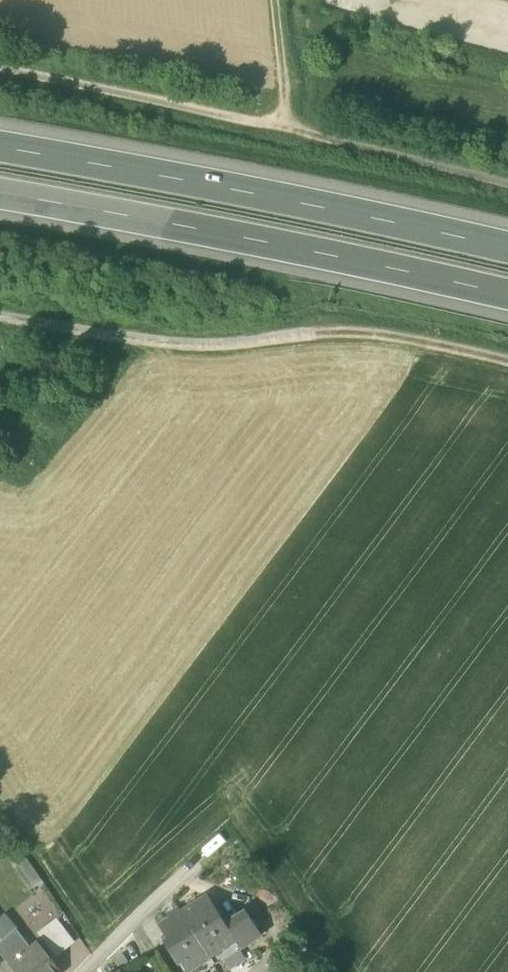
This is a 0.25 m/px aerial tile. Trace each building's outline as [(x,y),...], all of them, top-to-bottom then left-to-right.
[(42,880),(24,853),(14,860),(32,887),(42,880)] [(211,957),(236,941),(237,940),(226,923),(208,895),(182,912),(211,957)] [(246,911),(226,923),(237,940),(236,941),(240,949),(261,935),(246,911)] [(188,971),(211,957),(182,912),(160,926),(169,940),(165,942),(178,963),(182,961),(188,971)] [(3,942),(17,930),(6,916),(0,921),(0,937),(3,942)] [(76,942),(57,918),(38,933),(57,957),(76,942)] [(10,965),(32,948),(31,948),(17,930),(3,942),(0,944),(0,953),(10,965)] [(31,948),(32,948),(10,965),(15,971),(61,971),(38,942),(31,948)]
